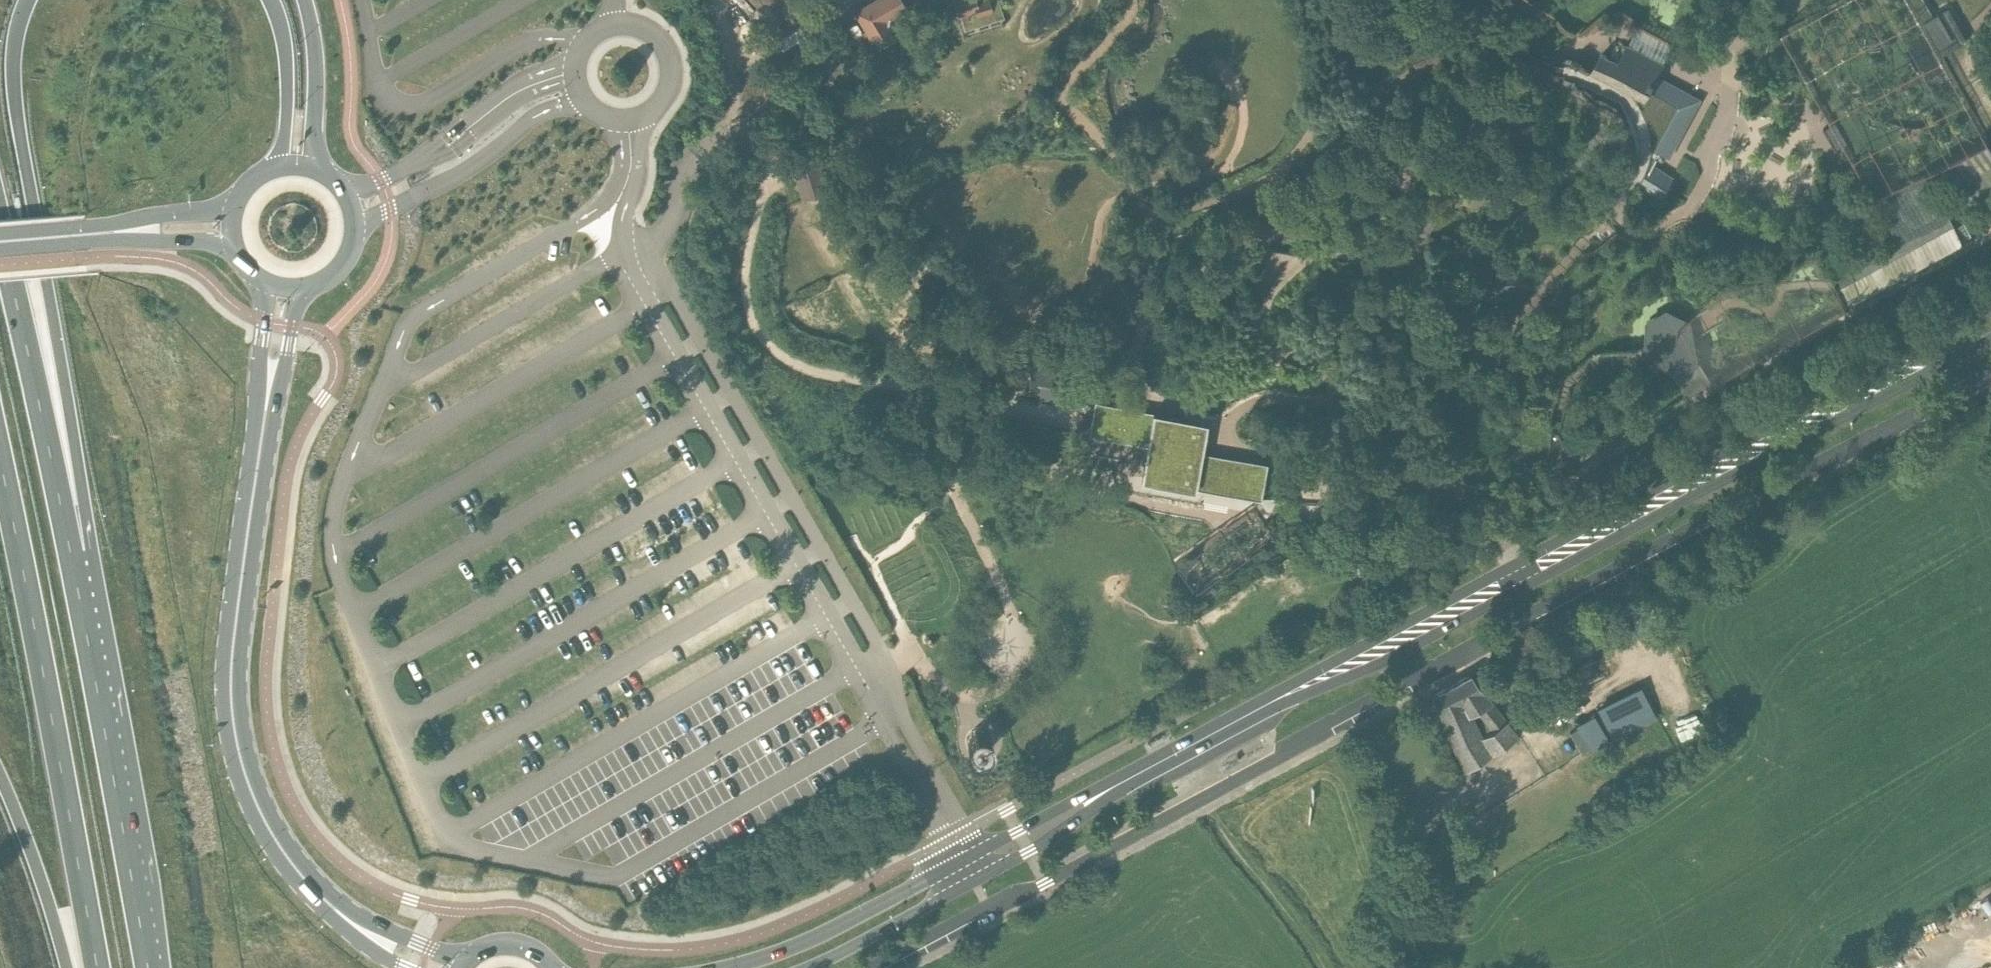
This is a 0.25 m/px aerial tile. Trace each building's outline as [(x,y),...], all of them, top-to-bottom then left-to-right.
[(862,15),(879,42),(897,30),(893,24),(894,20),(900,17),(900,16),(905,13),(897,0),(886,0),(862,15)] [(964,28),(1004,17),(998,0),(957,0),(964,28)] [(1923,20),(1933,15),(1925,0),(1912,0),(1923,20)] [(1933,15),(1923,20),(1942,55),(1968,40),(1963,32),(1949,7),(1933,15)] [(1638,27),(1627,47),(1661,65),(1672,45),(1638,27)] [(1694,103),(1655,82),(1663,66),(1661,65),(1627,47),(1619,64),(1601,55),(1591,75),(1643,104),(1648,95),(1677,111),(1655,151),(1665,157),(1694,103)] [(1671,180),(1650,169),(1641,185),(1662,197),(1666,190),(1671,180)] [(1877,200),(1899,238),(1903,246),(1954,218),(1948,208),(1927,172),(1877,200)] [(1967,233),(1959,219),(1843,283),(1851,297),(1967,233)] [(1501,289),(1502,286),(1521,283),(1520,274),(1500,277),(1500,276),(1499,276),(1498,274),(1496,272),(1494,271),(1491,271),(1490,271),(1488,271),(1486,271),(1483,272),(1481,273),(1480,274),(1479,275),(1477,277),(1476,279),(1476,281),(1475,284),(1476,285),(1476,287),(1477,289),(1478,291),(1479,293),(1481,295),(1483,296),(1485,297),(1487,297),(1490,297),(1492,297),(1494,296),(1496,295),(1498,293),(1500,292),(1500,291),(1501,289)] [(1646,343),(1655,350),(1675,366),(1701,351),(1695,326),(1692,314),(1684,310),(1668,301),(1646,314),(1646,343)] [(1697,358),(1676,371),(1688,389),(1709,377),(1697,358)] [(1056,368),(1034,364),(1028,397),(1049,401),(1056,368)] [(1195,486),(1201,452),(1204,438),(1192,435),(1193,430),(1175,426),(1153,423),(1154,413),(1096,402),(1093,420),(1091,434),(1149,444),(1142,478),(1165,481),(1195,486)] [(1290,483),(1280,448),(1269,451),(1279,486),(1290,483)] [(1266,463),(1249,461),(1244,494),(1260,497),(1266,463)] [(1507,718),(1482,689),(1469,674),(1432,696),(1440,714),(1457,752),(1467,769),(1519,734),(1507,718)] [(1641,686),(1597,709),(1613,739),(1657,717),(1641,686)] [(1608,742),(1593,714),(1579,722),(1579,723),(1576,725),(1578,727),(1570,732),(1581,752),(1589,748),(1591,752),(1608,742)]
